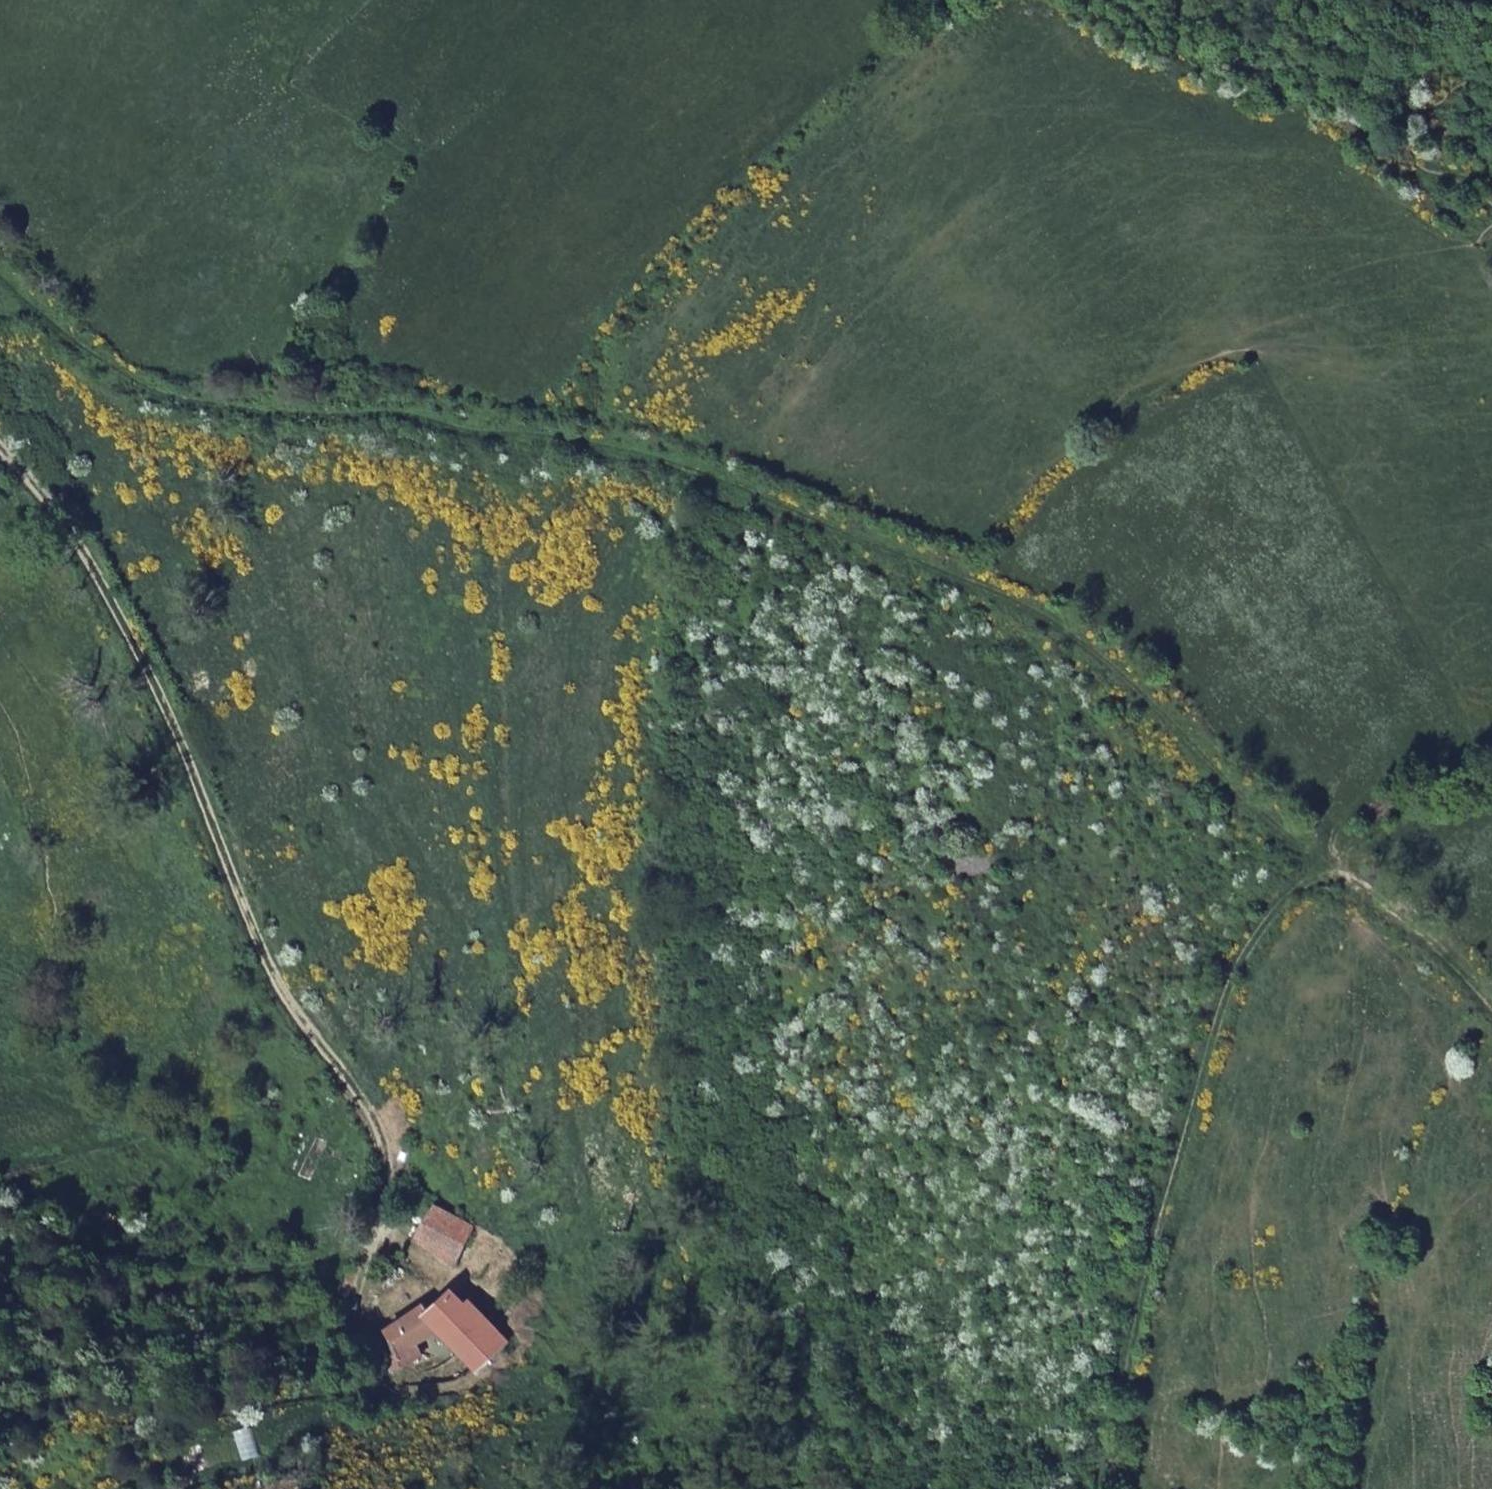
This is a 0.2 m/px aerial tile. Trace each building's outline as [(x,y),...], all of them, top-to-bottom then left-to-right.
[(456,1264),(477,1228),(435,1204),(414,1238),(456,1264)] [(437,1332),(476,1371),(509,1342),(473,1304),(449,1291),(427,1307),(424,1301),(384,1330),(397,1354),(386,1360),(393,1372),(424,1356),(417,1342),(437,1332)]
